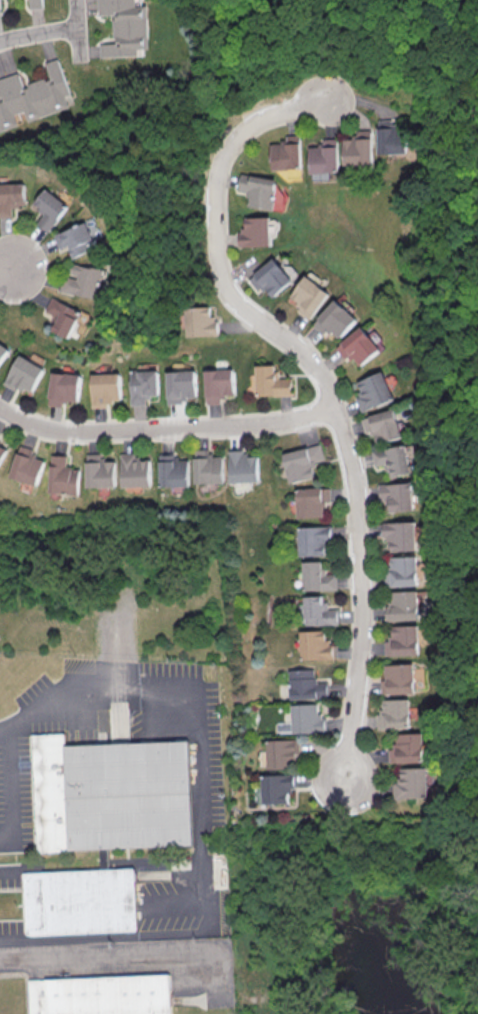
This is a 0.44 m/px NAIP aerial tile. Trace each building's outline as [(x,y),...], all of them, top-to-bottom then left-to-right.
[(30,8),(42,8),(42,0),(30,0),(30,8)] [(98,15),(113,14),(114,43),(100,43),(100,57),(138,56),(138,49),(149,49),(148,6),(135,6),(135,0),(98,0),(98,15)] [(16,126),(13,114),(24,111),(26,121),(68,108),(64,96),(69,95),(59,58),(45,62),(49,78),(22,86),(19,73),(0,78),(0,131),(16,126)] [(379,153),(408,153),(409,122),(379,122),(379,153)] [(373,130),(355,131),(355,139),(343,139),(344,167),(374,166),(373,130)] [(301,169),(300,135),(285,135),(285,142),(271,142),(271,169),(301,169)] [(309,147),(310,173),(339,172),(338,138),(321,139),(321,146),(309,147)] [(246,206),(272,210),(277,179),(240,173),(237,191),(248,192),(246,206)] [(11,206),(24,206),(24,183),(0,183),(0,217),(11,217),(11,206)] [(36,222),(48,231),(68,206),(45,188),(32,204),(43,213),(36,222)] [(270,216),(244,217),(245,229),(238,229),(239,247),(271,246),(270,216)] [(73,258),(87,252),(84,243),(93,239),(86,222),(54,235),(60,250),(68,246),(73,258)] [(293,280),(273,257),(249,279),(261,292),(265,288),(274,297),(293,280)] [(105,269),(73,263),(70,276),(64,275),(61,291),(98,299),(105,269)] [(331,292),(306,275),(291,296),(301,303),(296,310),(310,320),(331,292)] [(54,330),(70,338),(83,312),(53,297),(46,311),(60,318),(54,330)] [(358,319),(336,299),(313,324),(325,335),(330,330),(340,338),(358,319)] [(219,335),(218,317),(211,317),(210,307),(185,308),(186,336),(219,335)] [(336,347),(346,361),(353,356),(359,365),(380,350),(363,327),(336,347)] [(10,350),(0,343),(0,364),(10,350)] [(45,367),(19,354),(5,383),(32,395),(45,367)] [(292,395),(292,378),(277,378),(277,365),(256,365),(257,396),(292,395)] [(205,404),(220,403),(220,396),(234,395),(233,369),(204,370),(205,404)] [(158,370),(130,371),(131,405),(147,405),(147,396),(159,396),(158,370)] [(195,370),(166,371),(167,404),(185,403),(185,398),(196,397),(195,370)] [(79,404),(81,374),(52,372),(50,403),(79,404)] [(360,411),(393,401),(385,372),(357,380),(361,394),(356,395),(360,411)] [(91,374),(92,405),(121,404),(120,373),(91,374)] [(403,437),(394,408),(362,419),(366,432),(373,430),(377,445),(403,437)] [(8,447),(0,444),(0,467),(8,447)] [(284,453),(290,483),(316,477),(313,463),(325,460),(322,444),(284,453)] [(376,469),(391,466),(393,477),(411,473),(406,444),(373,450),(376,469)] [(41,485),(46,460),(35,457),(37,449),(19,445),(12,478),(41,485)] [(195,483),(225,483),(225,455),(209,455),(209,449),(195,449),(195,483)] [(230,482),(260,481),(259,456),(247,456),(247,450),(230,450),(230,482)] [(122,453),(123,487),(152,486),(151,459),(138,459),(138,452),(122,453)] [(88,487),(118,487),(117,461),(104,461),(104,453),(88,454),(88,487)] [(82,468),(69,467),(69,455),(53,454),(52,493),(81,494),(82,468)] [(190,486),(190,460),(175,460),(175,454),(160,454),(161,487),(190,486)] [(381,484),(381,498),(390,497),(390,512),(414,510),(413,482),(381,484)] [(297,488),(298,518),(325,517),(325,502),(332,502),(331,487),(297,488)] [(384,522),(385,540),(392,540),(392,551),(418,550),(417,521),(384,522)] [(299,527),(299,556),(332,555),(332,526),(299,527)] [(418,556),(387,557),(388,586),(419,585),(418,556)] [(338,590),(337,574),(324,575),(324,561),(303,562),(304,590),(338,590)] [(419,590),(387,592),(388,621),(420,620),(419,590)] [(326,609),(326,595),(304,596),(305,626),(338,625),(338,609),(326,609)] [(384,638),(385,656),(419,655),(418,625),(392,626),(392,638),(384,638)] [(334,658),(334,639),(326,640),(326,630),(300,631),(301,659),(334,658)] [(414,664),(384,665),(385,679),(380,679),(381,694),(414,694),(414,664)] [(290,698),(329,697),(329,682),(316,682),(315,669),(290,670),(290,698)] [(377,729),(410,728),(409,699),(382,700),(383,711),(377,711),(377,729)] [(318,704),(292,704),(293,733),(326,732),(326,716),(318,716),(318,704)] [(389,763),(427,763),(427,733),(396,733),(396,749),(389,749),(389,763)] [(40,853),(34,736),(66,735),(66,748),(192,742),(197,845),(111,849),(102,850),(40,853)] [(267,740),(268,768),(299,767),(298,739),(267,740)] [(428,798),(427,767),(401,768),(401,779),(393,779),(394,799),(428,798)] [(289,803),(289,790),(296,790),(296,774),(263,775),(263,804),(289,803)] [(111,849),(112,871),(103,871),(102,850),(111,849)] [(28,935),(25,875),(103,871),(112,871),(137,869),(140,930),(28,935)] [(171,975),(173,1013),(31,1013),(30,982),(171,975)]
